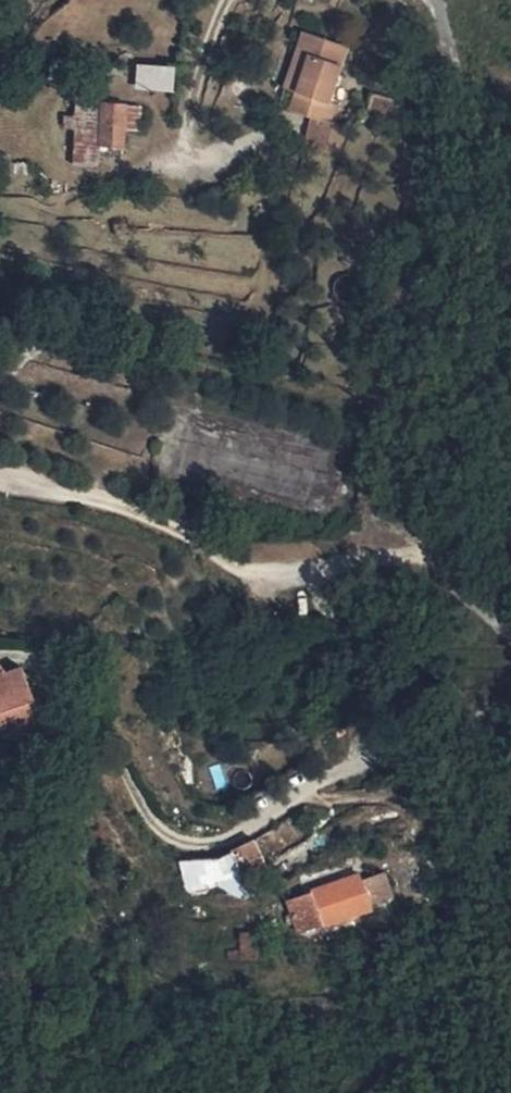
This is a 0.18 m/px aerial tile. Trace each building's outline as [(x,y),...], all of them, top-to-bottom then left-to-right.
[(272,75),(283,77),(305,81),(317,16),(284,12),(272,75)] [(140,60),(138,85),(176,88),(179,64),(140,60)] [(283,77),(282,88),(313,93),(315,82),(305,81),(283,77)] [(280,98),(298,100),(312,103),(313,93),(282,88),(280,98)] [(56,122),(77,119),(74,96),(54,99),(56,122)] [(329,105),(312,103),(298,100),(289,153),(319,158),(329,105)] [(8,680),(4,653),(11,652),(6,616),(0,617),(0,680),(8,680)] [(183,845),(203,876),(214,870),(230,861),(209,829),(183,845)] [(203,876),(183,845),(170,853),(191,881),(195,881),(203,876)] [(365,874),(351,847),(328,859),(342,885),(365,874)] [(274,922),(342,885),(328,859),(324,852),(256,888),(274,922)] [(147,857),(175,877),(179,880),(185,881),(191,881),(170,853),(147,857)] [(388,869),(369,877),(379,900),(398,892),(388,869)] [(203,876),(195,881),(214,882),(220,877),(214,870),(203,876)] [(200,893),(214,882),(195,881),(191,881),(185,881),(179,880),(175,877),(176,884),(178,891),(200,893)]
